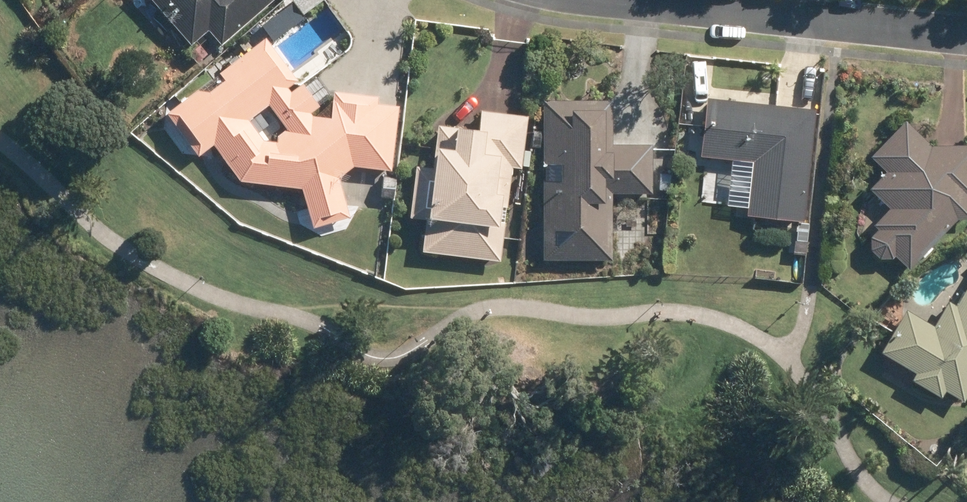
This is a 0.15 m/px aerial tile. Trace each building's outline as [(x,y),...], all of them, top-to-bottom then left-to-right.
[(187,43),(204,28),(218,45),(269,0),(149,0),(187,43)] [(293,0),(303,14),(322,0),(293,0)] [(165,113),(198,155),(212,144),(239,180),(302,187),(313,228),(349,217),(338,178),(352,167),(390,171),(398,108),(377,105),(378,97),(334,92),(331,118),(313,116),(310,113),(319,106),(301,83),(289,93),(286,89),(297,80),(263,38),(219,74),(223,80),(207,93),(202,85),(165,113)] [(750,162),(743,217),(795,223),(792,257),(804,258),(808,224),(801,223),(813,111),(706,98),(699,157),(750,162)] [(539,101),(539,259),(608,259),(608,194),(647,194),(647,143),(607,143),(608,101),(539,101)] [(524,117),(477,111),(475,131),(434,125),(429,169),(413,167),(406,218),(422,221),(419,252),(497,263),(509,169),(518,170),(518,165),(520,151),(524,117)] [(870,157),(886,172),(869,189),(890,209),(873,226),(878,230),(871,237),(871,251),(879,258),(892,259),(895,255),(908,268),(956,220),(966,220),(966,152),(928,153),(901,126),(870,157)] [(382,176),(380,198),(393,199),(396,178),(382,176)] [(882,353),(961,401),(966,391),(966,286),(955,306),(938,334),(905,314),(882,353)]
